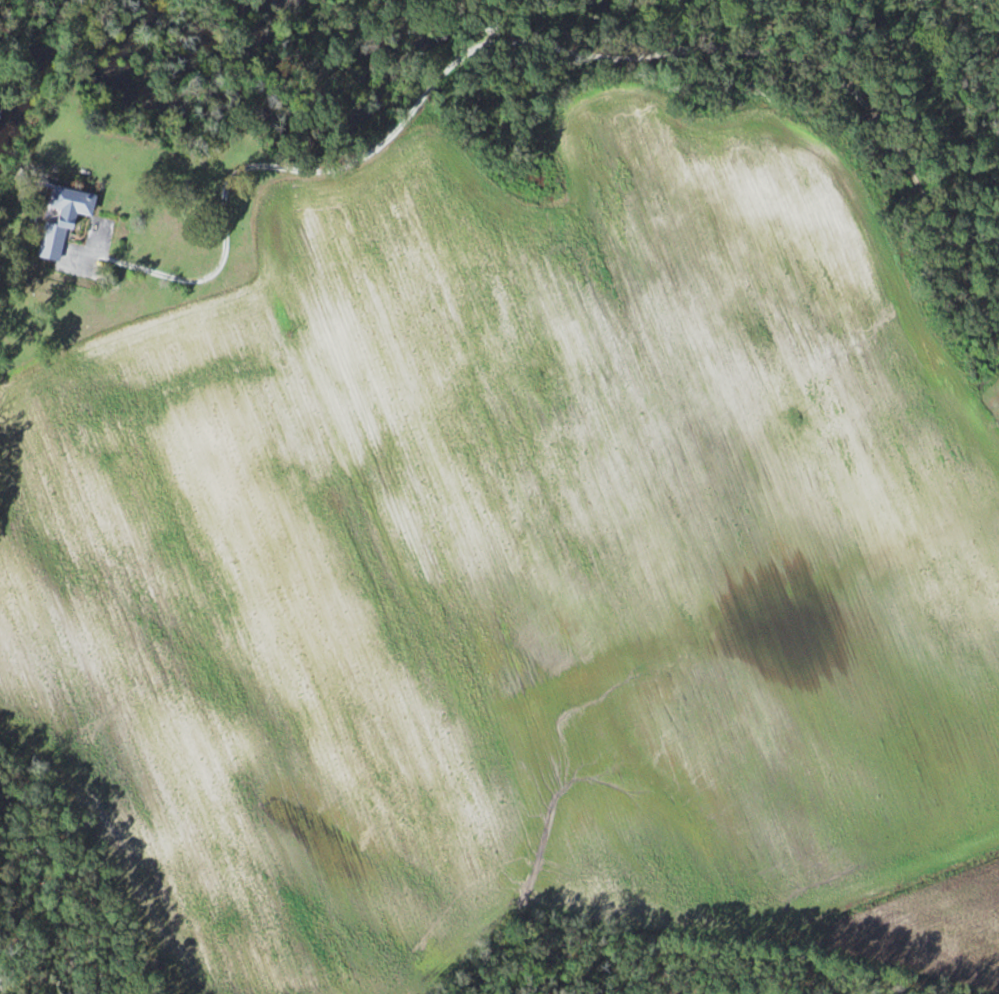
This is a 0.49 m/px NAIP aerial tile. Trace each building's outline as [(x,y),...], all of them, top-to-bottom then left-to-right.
[(63,262),(73,212),(93,217),(97,195),(54,186),(39,257),(63,262)]
